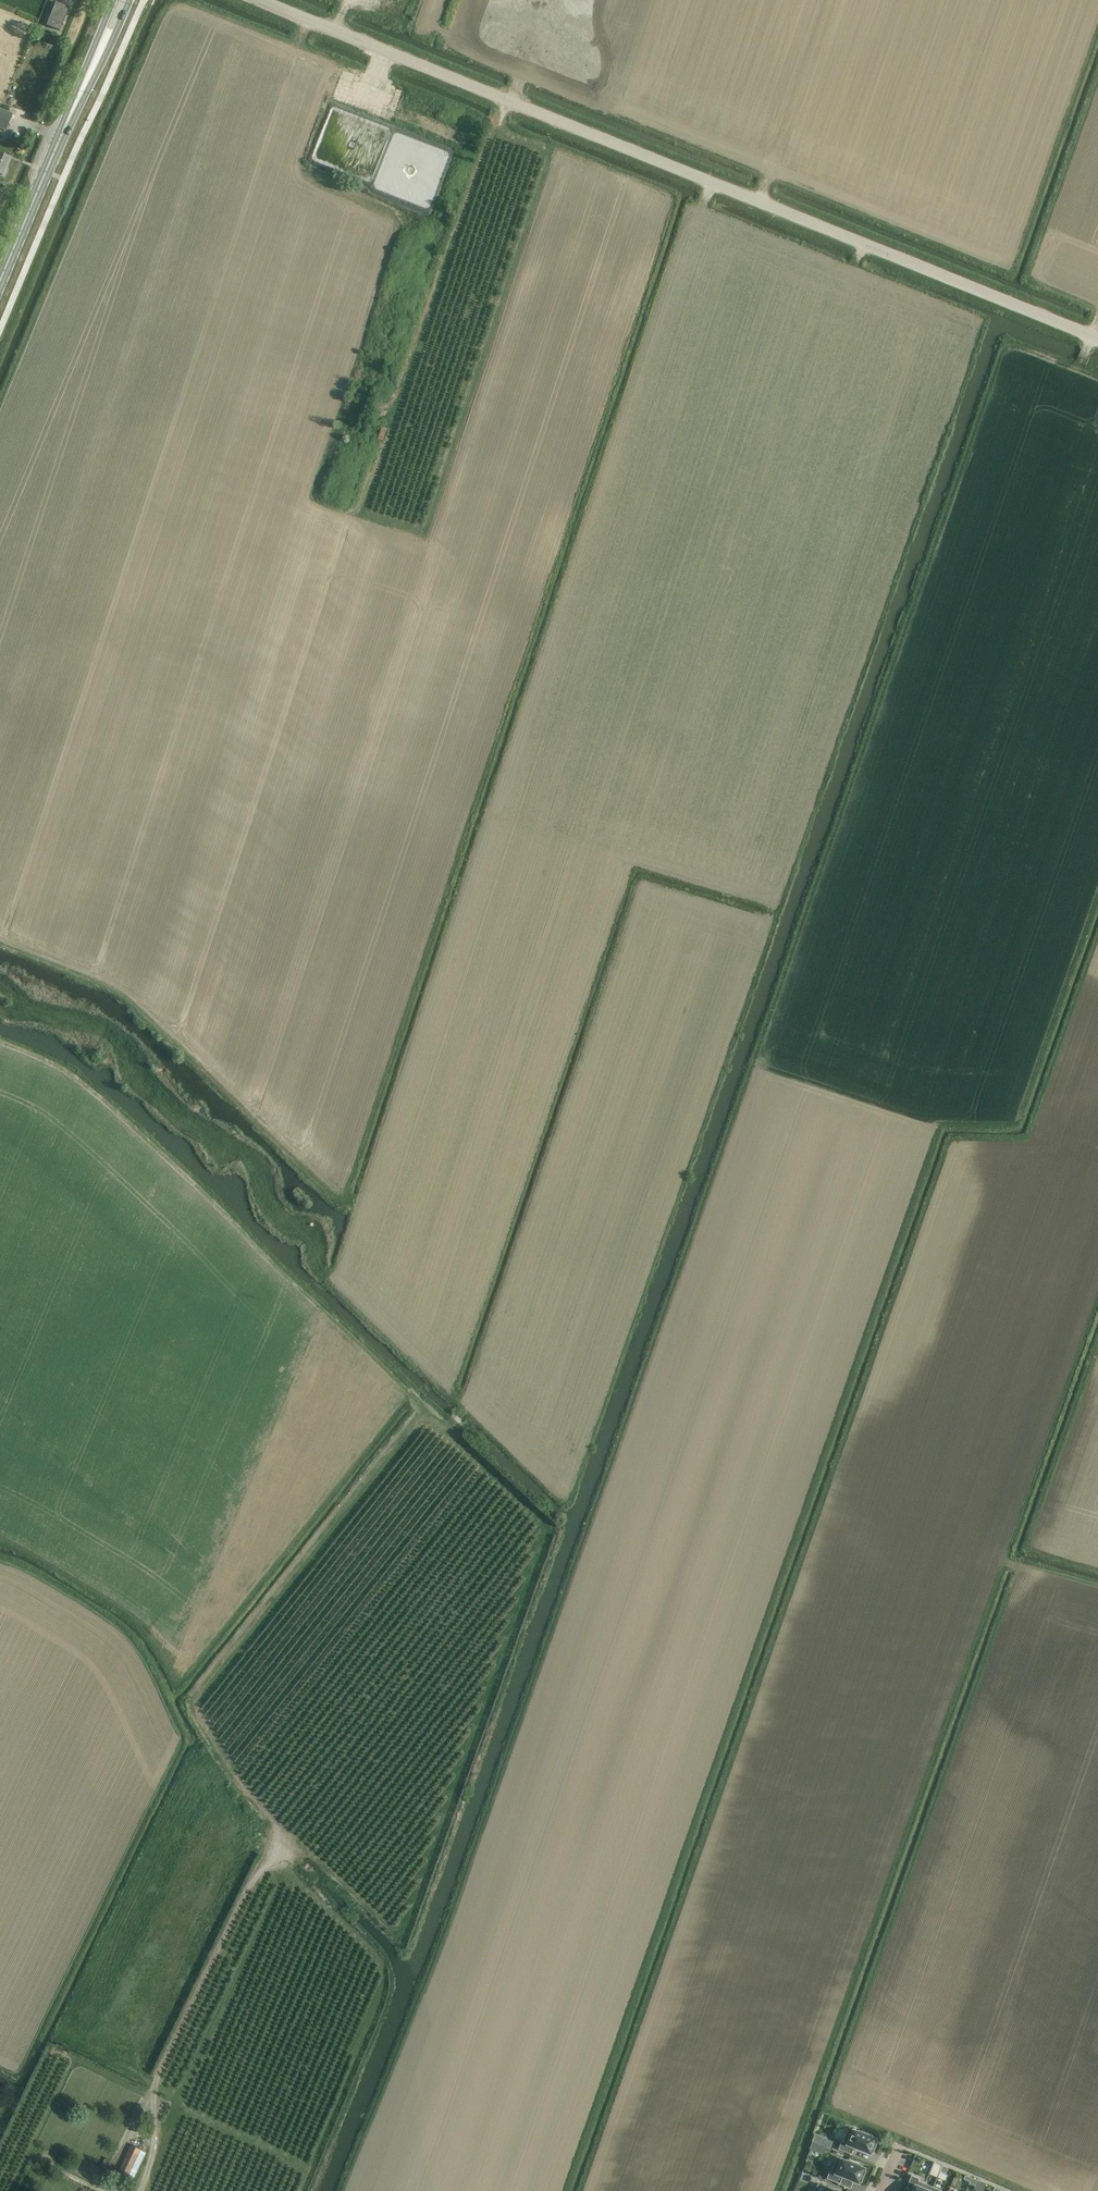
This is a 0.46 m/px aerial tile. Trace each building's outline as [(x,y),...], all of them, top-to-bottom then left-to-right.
[(60,31),(69,8),(55,2),(46,26),(60,31)] [(12,114),(0,109),(0,128),(5,130),(12,114)] [(7,170),(5,168),(9,159),(0,155),(0,175),(2,176),(2,175),(5,175),(7,170)] [(854,2147),(870,2153),(871,2151),(872,2151),(876,2142),(875,2141),(876,2139),(871,2137),(871,2136),(859,2131),(859,2132),(848,2128),(843,2142),(842,2141),(838,2149),(851,2154),(854,2147)] [(825,2139),(822,2146),(823,2146),(829,2148),(832,2142),(825,2139)] [(129,2144),(114,2176),(126,2182),(141,2150),(131,2145),(129,2144)] [(830,2170),(827,2178),(840,2183),(842,2176),(859,2183),(860,2180),(861,2181),(864,2171),(863,2171),(864,2168),(859,2166),(859,2165),(847,2160),(847,2161),(836,2157),(831,2171),(830,2170)] [(933,2162),(928,2174),(937,2177),(939,2171),(942,2165),(933,2162)] [(942,2165),(939,2171),(945,2173),(948,2168),(942,2165)] [(913,2190),(931,2190),(933,2187),(918,2181),(919,2178),(912,2175),(907,2188),(914,2190),(913,2190)] [(965,2175),(963,2179),(969,2181),(969,2183),(974,2186),(975,2184),(977,2180),(965,2175)]
